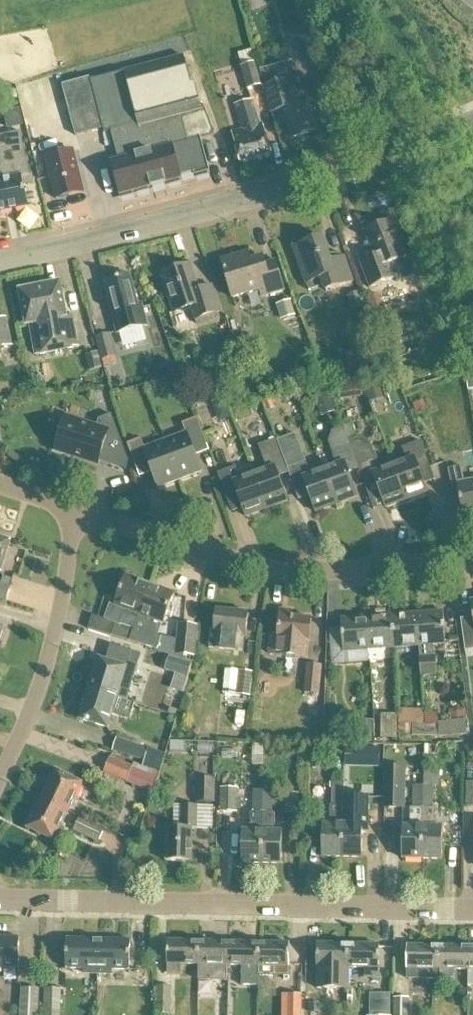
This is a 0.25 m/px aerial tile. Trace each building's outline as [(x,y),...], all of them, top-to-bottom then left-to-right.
[(91,84),(103,129),(104,133),(114,131),(122,161),(114,163),(115,165),(113,165),(115,175),(117,174),(122,194),(122,196),(213,173),(204,139),(218,136),(209,109),(206,109),(199,84),(195,85),(187,57),(91,84)] [(247,91),(263,86),(256,63),(241,68),(247,91)] [(286,63),(260,71),(265,89),(272,114),(283,111),(292,140),(321,132),(310,92),(295,96),(291,81),(286,63)] [(74,77),(89,133),(103,129),(91,84),(88,73),(74,77)] [(77,137),(89,133),(74,77),(61,81),(69,112),(60,115),(62,124),(68,131),(74,129),(77,137)] [(258,127),(251,101),(234,106),(242,132),(231,135),(239,166),(271,157),(262,125),(258,127)] [(394,125),(404,121),(400,110),(390,114),(394,125)] [(10,135),(0,137),(0,213),(28,207),(22,177),(30,175),(22,133),(10,135)] [(57,200),(83,193),(73,151),(46,158),(57,200)] [(390,265),(407,258),(393,220),(364,231),(374,258),(359,263),(369,289),(396,279),(390,265)] [(325,293),(352,284),(344,259),(330,263),(322,239),(294,248),(306,285),(321,280),(325,293)] [(232,298),(260,289),(262,296),(284,289),(275,261),(255,267),(253,262),(249,259),(247,251),(220,259),(232,298)] [(193,321),(218,313),(209,288),(197,292),(189,266),(161,275),(173,313),(189,308),(193,321)] [(107,300),(115,335),(148,326),(143,307),(138,309),(130,277),(105,283),(109,299),(107,300)] [(36,357),(78,349),(72,317),(66,318),(60,284),(19,292),(26,327),(30,326),(36,357)] [(348,297),(353,311),(366,306),(361,292),(348,297)] [(291,302),(277,306),(281,321),(296,317),(291,302)] [(404,336),(392,306),(371,314),(383,344),(404,336)] [(11,347),(4,319),(0,320),(0,349),(11,347)] [(116,363),(109,334),(97,337),(103,366),(116,363)] [(97,354),(86,357),(90,371),(101,368),(97,354)] [(180,381),(170,385),(175,399),(185,396),(180,381)] [(377,383),(365,386),(369,398),(381,394),(377,383)] [(329,391),(314,397),(322,417),(336,412),(329,391)] [(271,399),(263,403),(266,412),(275,409),(271,399)] [(423,401),(414,404),(417,412),(426,409),(423,401)] [(67,420),(64,419),(59,434),(62,435),(57,451),(101,465),(101,463),(125,470),(128,462),(112,417),(98,421),(96,429),(67,420)] [(186,433),(165,440),(180,482),(203,473),(196,452),(208,448),(198,420),(183,425),(186,433)] [(344,427),(360,470),(366,488),(376,484),(385,508),(406,501),(393,465),(381,470),(371,443),(361,437),(357,438),(352,424),(344,427)] [(325,469),(339,506),(358,499),(348,474),(360,470),(344,427),(333,431),(330,443),(338,464),(325,469)] [(295,430),(277,438),(278,439),(291,475),(298,493),(308,489),(318,514),(339,506),(325,469),(311,474),(306,462),(295,430)] [(281,479),(291,475),(278,439),(260,446),(269,470),(256,475),(269,509),(289,501),(281,479)] [(180,482),(165,440),(143,448),(140,441),(128,445),(138,473),(150,469),(157,490),(180,482)] [(406,460),(393,465),(406,501),(428,492),(419,468),(429,464),(421,441),(402,449),(406,460)] [(249,517),(269,509),(256,475),(242,480),(237,466),(219,473),(228,498),(240,493),(249,517)] [(472,513),(472,484),(463,486),(460,468),(449,470),(453,492),(458,491),(462,515),(472,513)] [(0,539),(0,574),(10,542),(0,539)] [(0,584),(0,600),(7,602),(13,580),(3,577),(1,585),(0,584)] [(110,606),(104,621),(116,626),(112,636),(128,642),(149,586),(125,577),(113,607),(110,606)] [(149,586),(128,642),(152,651),(157,652),(162,639),(157,637),(162,625),(174,595),(149,586)] [(467,652),(472,651),(472,602),(470,603),(472,619),(462,621),(467,652)] [(281,609),(280,618),(279,618),(277,639),(271,639),(269,655),(284,657),(305,659),(307,642),(308,642),(310,621),(291,619),(292,610),(281,609)] [(211,633),(209,650),(241,653),(242,636),(245,637),(247,614),(216,611),(214,634),(211,633)] [(420,648),(421,648),(422,677),(437,676),(437,657),(434,657),(434,647),(446,646),(443,612),(418,614),(420,648)] [(418,614),(392,616),(394,650),(420,648),(418,614)] [(369,652),(370,652),(371,664),(381,664),(380,651),(394,650),(392,616),(367,618),(369,652)] [(343,654),(369,652),(367,618),(340,620),(343,654)] [(198,627),(178,625),(176,656),(195,658),(198,627)] [(188,678),(192,665),(169,658),(165,671),(175,674),(188,678)] [(98,659),(88,690),(135,705),(135,704),(117,698),(127,668),(98,659)] [(320,696),(322,666),(305,665),(303,696),(305,696),(305,715),(320,716),(320,696)] [(253,673),(225,670),(222,694),(250,697),(253,673)] [(135,705),(88,690),(78,720),(107,729),(112,715),(129,721),(135,705)] [(438,715),(425,716),(426,725),(425,737),(439,737),(467,734),(465,713),(445,716),(446,723),(438,724),(438,715)] [(380,739),(397,739),(397,715),(381,714),(380,739)] [(374,725),(374,724),(362,724),(361,735),(374,735),(374,725)] [(150,749),(118,737),(113,749),(145,761),(143,767),(159,773),(165,757),(149,751),(150,749)] [(309,749),(309,761),(320,762),(320,749),(309,749)] [(132,767),(110,759),(104,774),(152,793),(158,779),(156,778),(158,774),(134,764),(132,767)] [(406,769),(384,769),(383,810),(405,811),(406,769)] [(41,800),(67,813),(82,785),(55,772),(41,800)] [(434,808),(434,786),(439,786),(439,772),(424,772),(424,786),(423,786),(421,861),(441,861),(442,829),(436,829),(436,808),(434,808)] [(198,782),(197,806),(214,806),(215,782),(198,782)] [(322,827),(322,858),(342,859),(343,798),(344,784),(334,784),(334,806),(331,806),(331,827),(322,827)] [(402,860),(421,861),(423,786),(413,786),(413,820),(413,828),(402,828),(402,860)] [(265,791),(263,791),(261,864),(281,865),(282,833),(276,833),(277,814),(273,813),(275,787),(265,787),(265,791)] [(220,788),(220,813),(238,813),(238,789),(220,788)] [(241,863),(261,864),(263,791),(254,791),(253,813),(252,813),(251,824),(251,832),(242,832),(241,863)] [(286,794),(286,814),(299,815),(300,795),(286,794)] [(343,798),(342,859),(361,859),(362,834),(367,834),(367,827),(368,799),(343,798)] [(53,842),(67,813),(41,800),(27,829),(53,842)] [(196,832),(196,808),(181,807),(181,831),(166,831),(165,863),(191,864),(192,832),(196,832)] [(105,830),(79,818),(73,832),(98,844),(105,830)] [(0,941),(0,975),(1,975),(0,971),(19,971),(19,941),(0,941)] [(98,976),(98,942),(67,942),(66,972),(84,972),(84,975),(98,976)] [(130,943),(98,942),(98,976),(111,976),(111,972),(129,973),(130,943)] [(198,968),(199,944),(168,943),(168,977),(181,977),(181,967),(198,968)] [(199,944),(198,968),(229,968),(229,944),(199,944)] [(229,944),(229,968),(243,968),(243,986),(259,986),(259,968),(259,944),(229,944)] [(259,968),(275,969),(275,978),(289,979),(290,945),(259,944),(259,968)] [(348,970),(348,945),(317,945),(317,979),(330,979),(330,970),(348,970)] [(379,946),(348,945),(348,970),(364,970),(364,980),(378,980),(379,946)] [(438,981),(438,971),(438,947),(407,947),(407,980),(421,980),(438,981)] [(456,979),(457,972),(468,972),(468,948),(438,947),(438,971),(441,971),(441,978),(456,979)] [(171,987),(157,986),(156,1014),(162,1014),(171,1014),(171,987)] [(20,1014),(38,1014),(39,990),(21,989),(20,1014)] [(44,1014),(60,1014),(61,990),(45,990),(44,1014)] [(285,1014),(301,1014),(301,996),(285,996),(285,1014)] [(409,999),(393,998),(393,1014),(409,1014),(409,999)] [(319,1004),(309,1005),(310,1013),(319,1013),(319,1004)]
